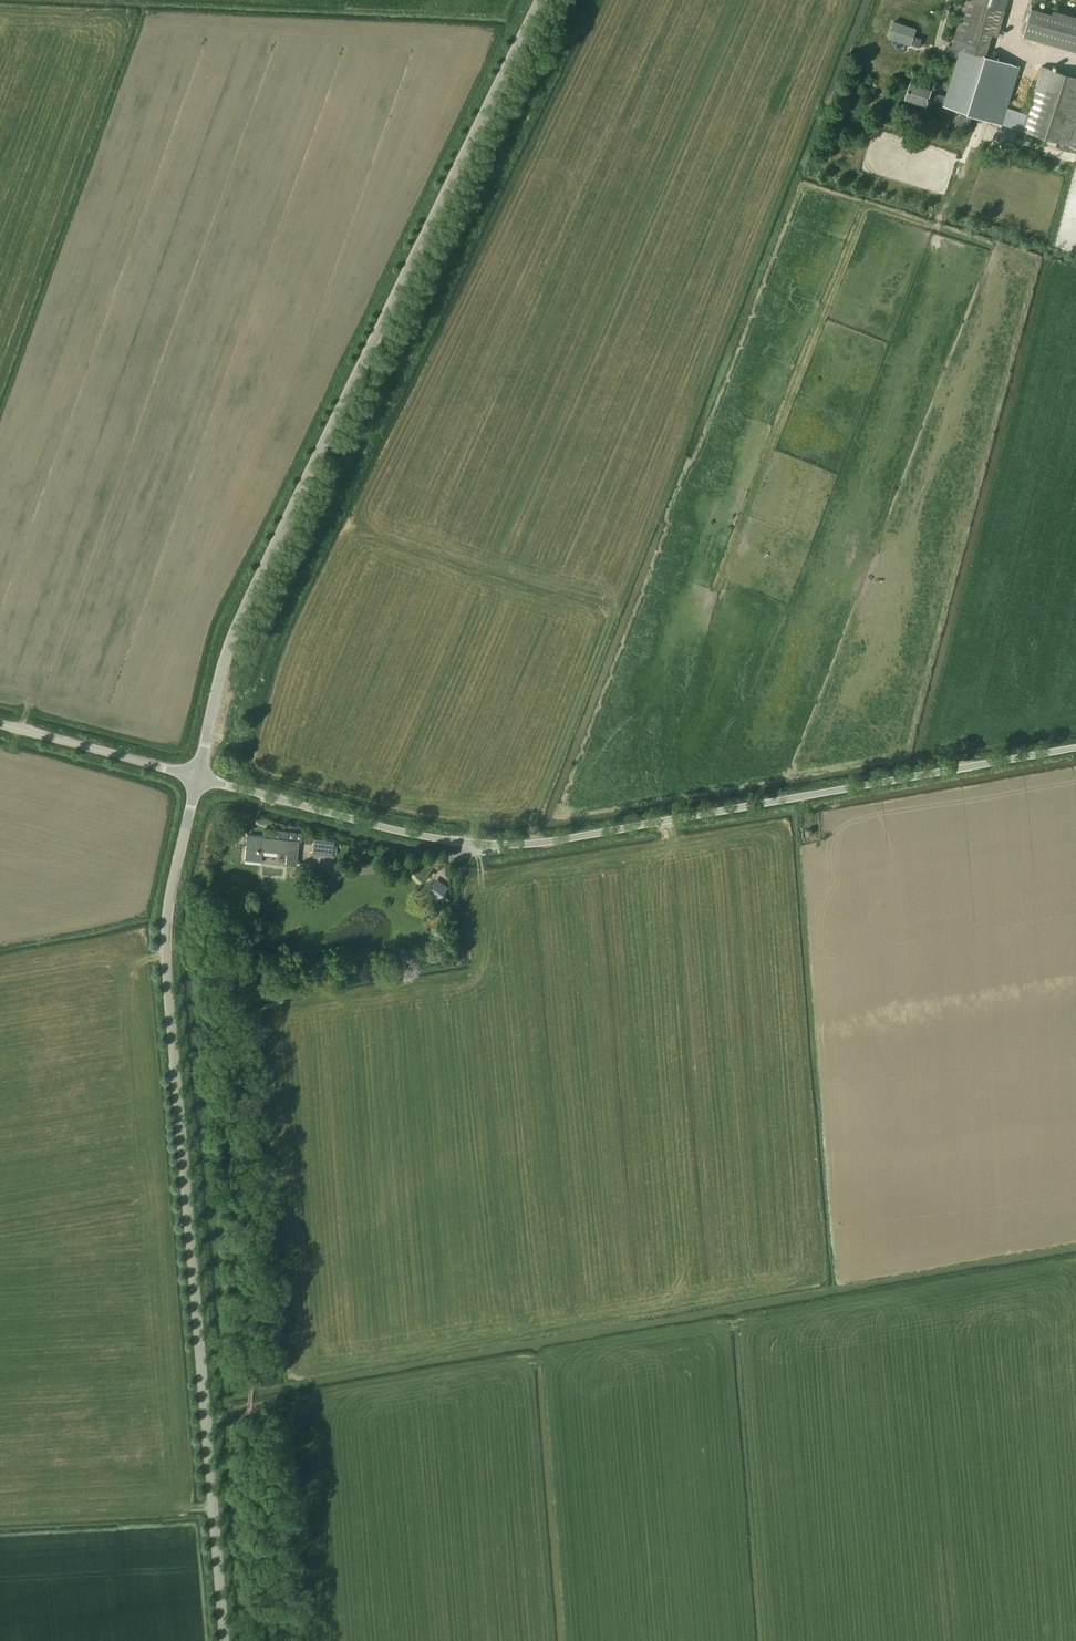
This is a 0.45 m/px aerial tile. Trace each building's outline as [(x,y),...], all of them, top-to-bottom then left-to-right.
[(928,100),(943,105),(1002,124),(1070,145),(1071,142),(1075,125),(1075,77),(1042,66),(1026,114),(1007,108),(1020,67),(987,55),(993,35),(998,37),(1006,9),(1009,0),(965,0),(952,46),(949,45),(946,55),(957,58),(946,96),(931,91),(932,89),(911,82),(906,97),(927,104),(928,100)] [(1024,36),(1075,50),(1075,16),(1054,10),(1053,14),(1032,8),(1024,36)] [(914,30),(916,24),(911,22),(909,28),(894,22),(889,35),(912,44),(917,31),(914,30)] [(233,829),(246,831),(247,824),(234,822),(233,829)] [(296,865),(299,841),(302,841),(302,833),(275,830),(274,837),(247,835),(244,859),(261,861),(262,851),(263,851),(263,850),(287,853),(286,863),(296,865)] [(313,838),(312,852),(333,854),(335,840),(313,838)] [(449,887),(438,880),(435,878),(426,894),(444,906),(449,898),(444,894),(449,887)]
